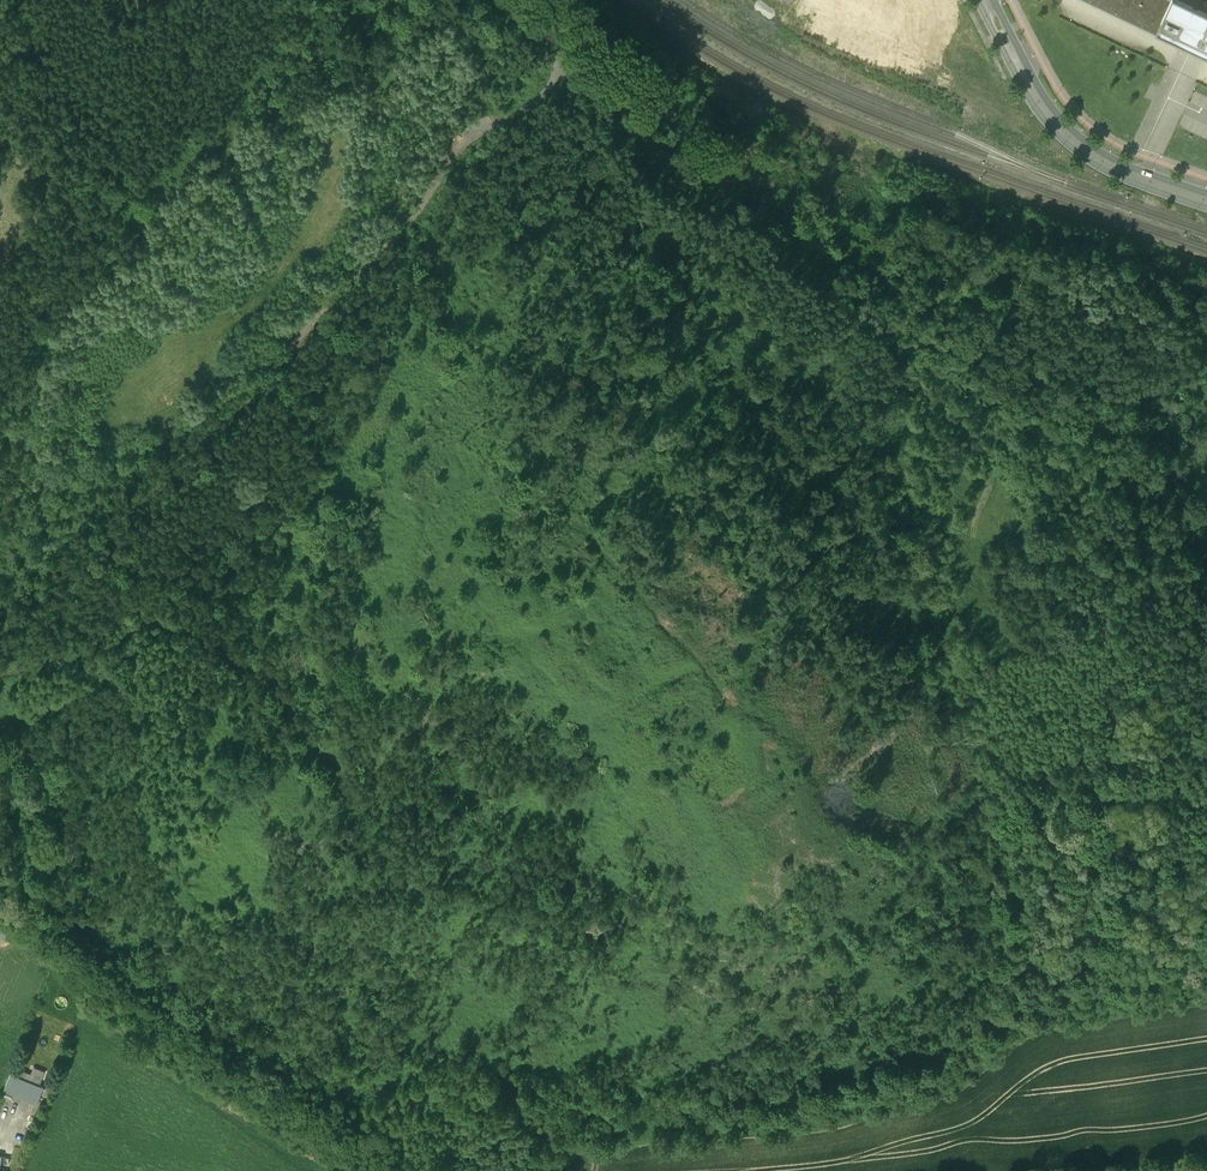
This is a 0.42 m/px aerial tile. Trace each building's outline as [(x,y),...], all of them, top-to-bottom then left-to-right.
[(1158,32),(1180,43),(1188,47),(1195,50),(1202,53),(1206,55),(1206,12),(1206,11),(1197,7),(1183,0),(1091,0),(1158,32)] [(33,1075),(13,1067),(4,1090),(38,1103),(45,1086),(30,1080),(33,1075)]
